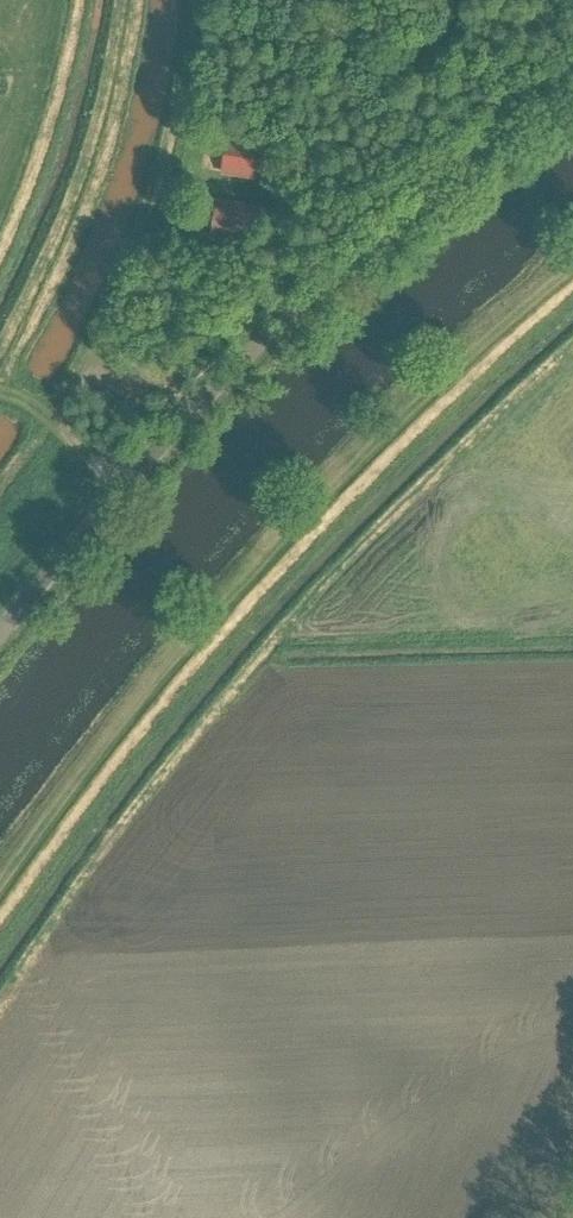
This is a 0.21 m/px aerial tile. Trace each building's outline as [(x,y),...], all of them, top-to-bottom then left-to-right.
[(266,141),(229,135),(224,171),(260,177),(266,141)] [(276,182),(273,208),(303,212),(307,186),(276,182)] [(256,206),(219,200),(213,236),(250,242),(256,206)]
